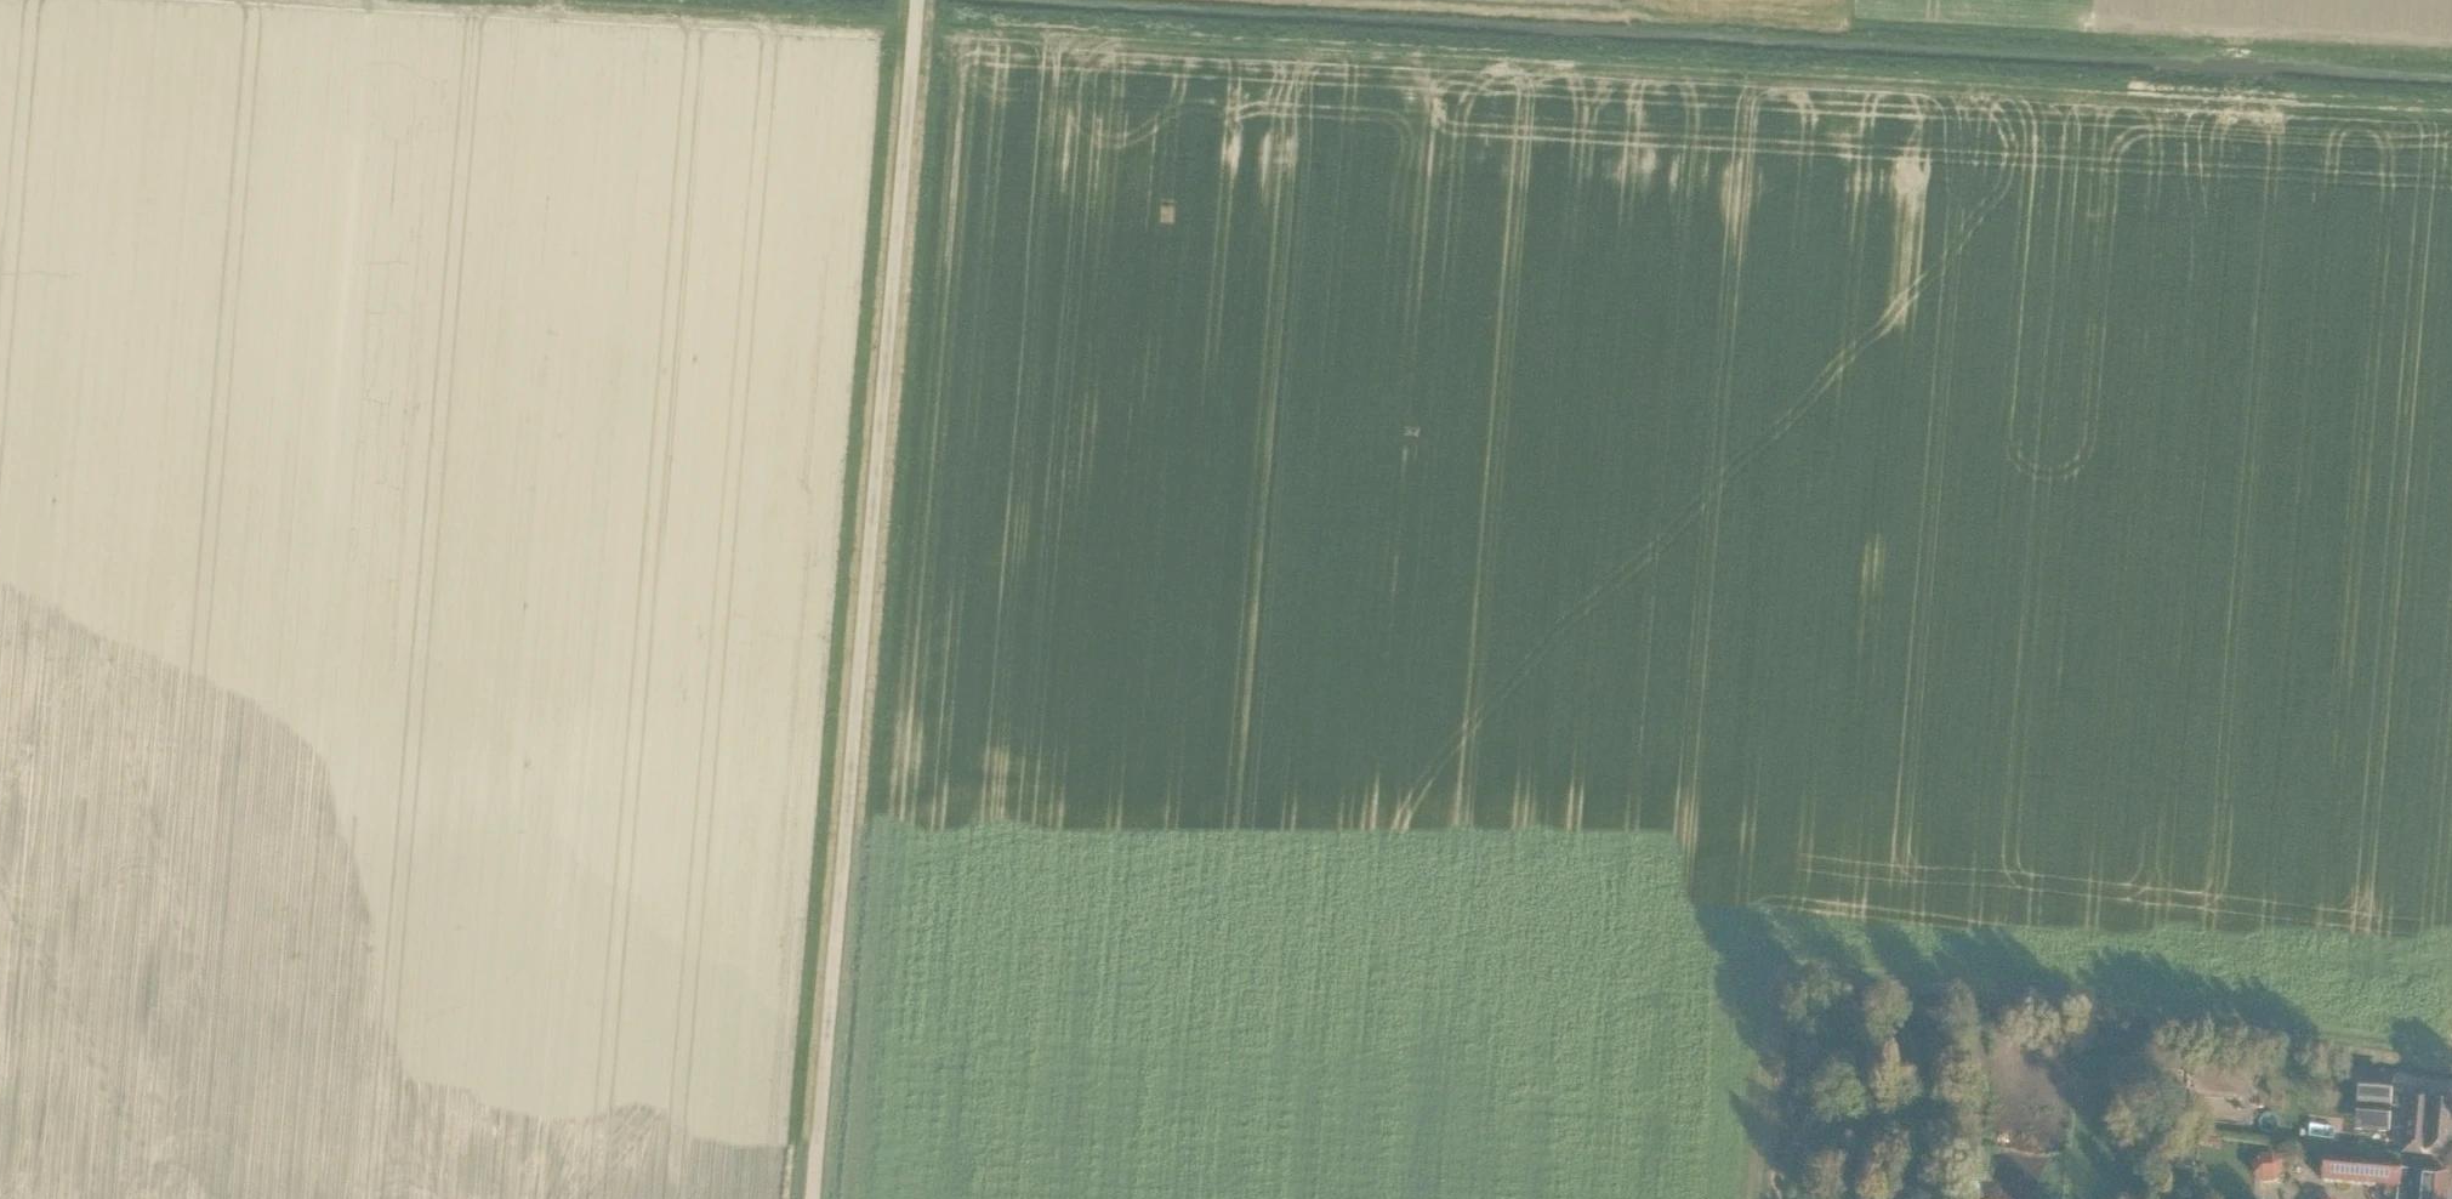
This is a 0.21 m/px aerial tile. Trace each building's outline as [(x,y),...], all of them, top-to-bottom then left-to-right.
[(2451,1145),(2451,1101),(2411,1098),(2406,1153),(2451,1157),(2451,1145)] [(2389,1134),(2392,1105),(2357,1103),(2355,1132),(2389,1134)] [(2282,1162),(2272,1156),(2261,1157),(2252,1164),(2254,1177),(2263,1183),(2274,1182),(2284,1175),(2282,1162)] [(2449,1174),(2424,1171),(2423,1176),(2400,1174),(2401,1167),(2323,1161),(2321,1183),(2385,1188),(2384,1197),(2397,1198),(2447,1198),(2449,1174)]
